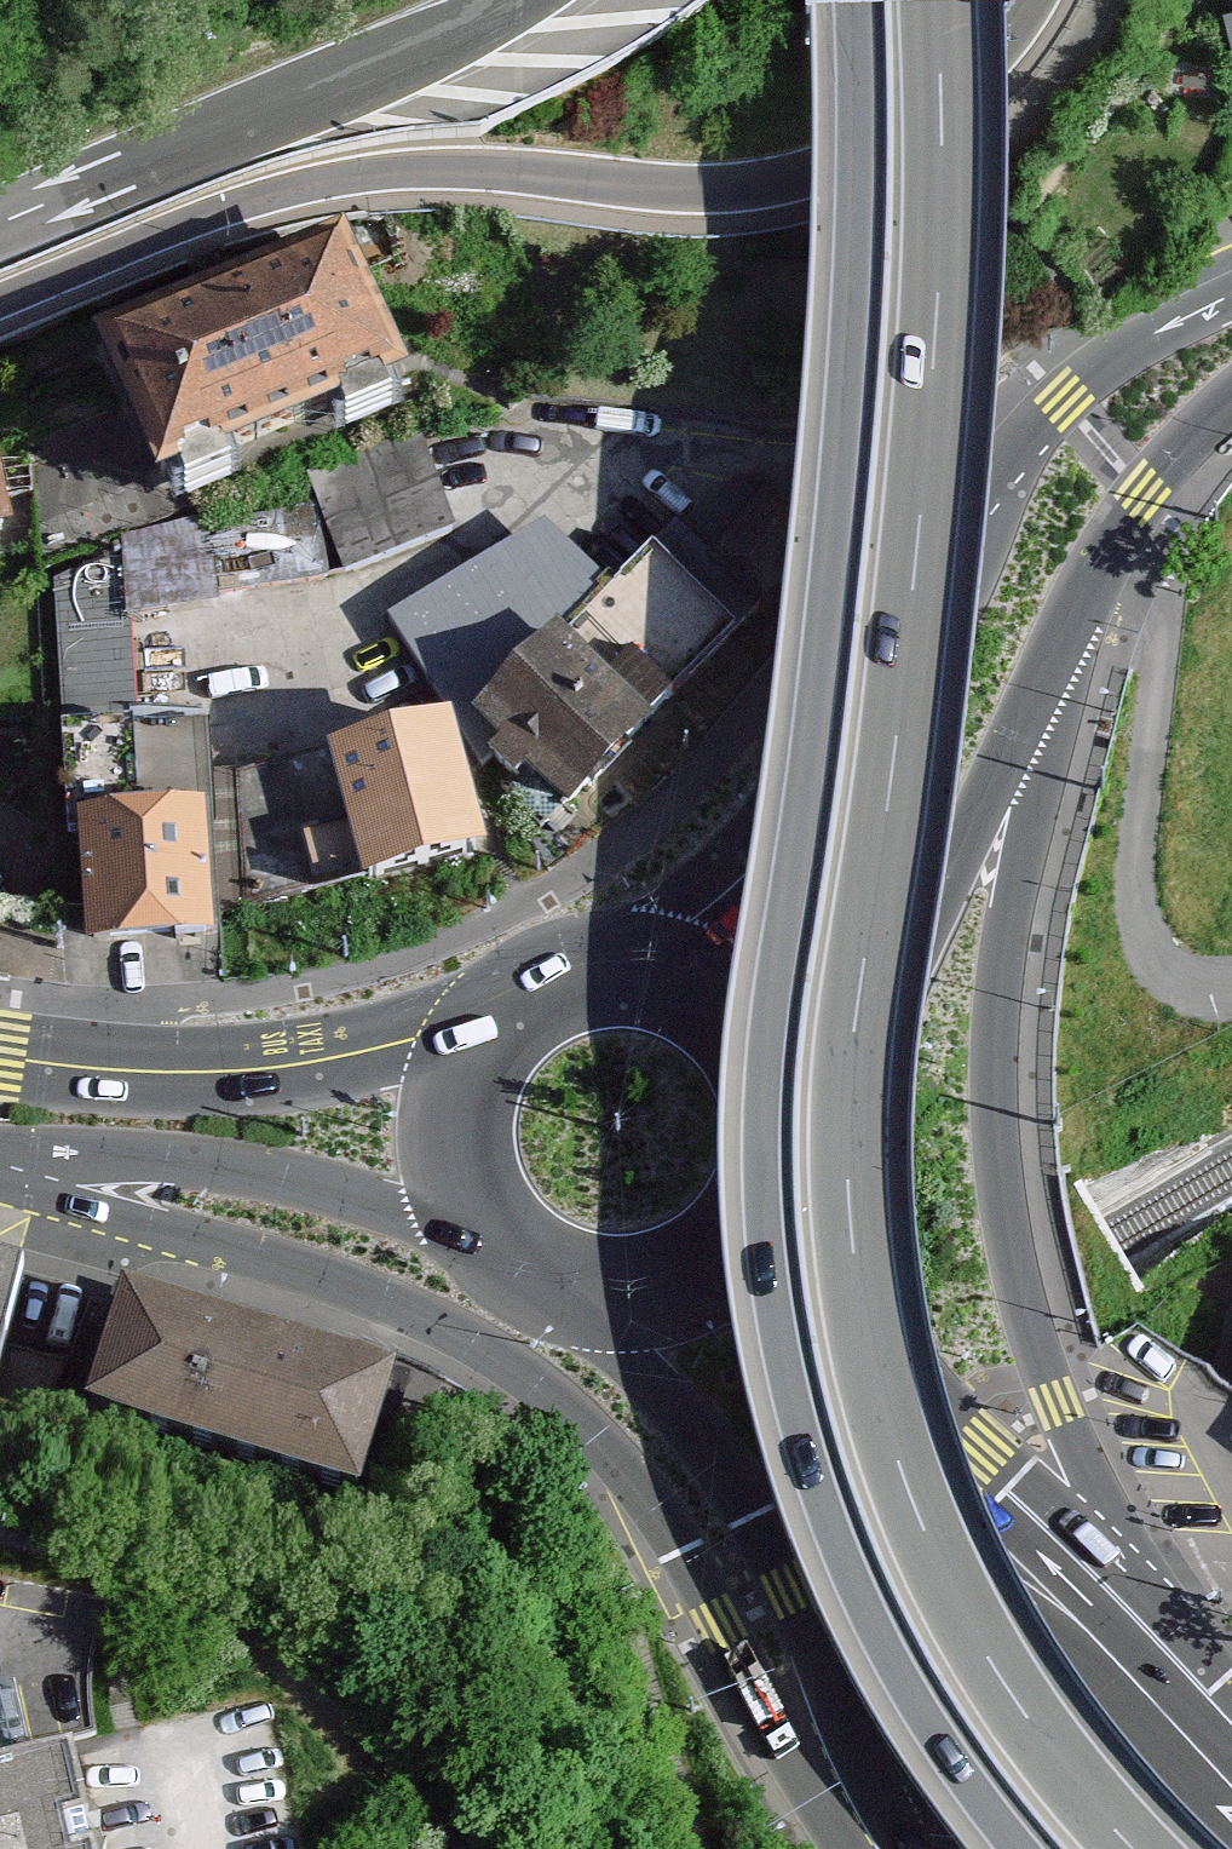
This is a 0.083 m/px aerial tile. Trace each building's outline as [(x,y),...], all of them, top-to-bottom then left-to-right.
[(1217,8),(1231,55),(1231,6),(1217,8)] [(377,275),(134,389),(212,555),(455,441),(377,275)] [(0,440),(0,572),(41,564),(18,437),(0,440)] [(546,530),(389,612),(493,745),(553,804),(743,614),(800,558),(722,480),(609,593),(546,530)] [(72,702),(137,701),(135,585),(70,586),(72,702)] [(480,846),(449,712),(338,737),(368,871),(480,846)] [(90,932),(205,933),(206,799),(92,798),(90,932)] [(0,1268),(0,1330),(15,1272),(0,1268)] [(389,1384),(124,1300),(93,1399),(357,1482),(389,1384)] [(72,1765),(0,1782),(0,1848),(84,1848),(72,1765)]
